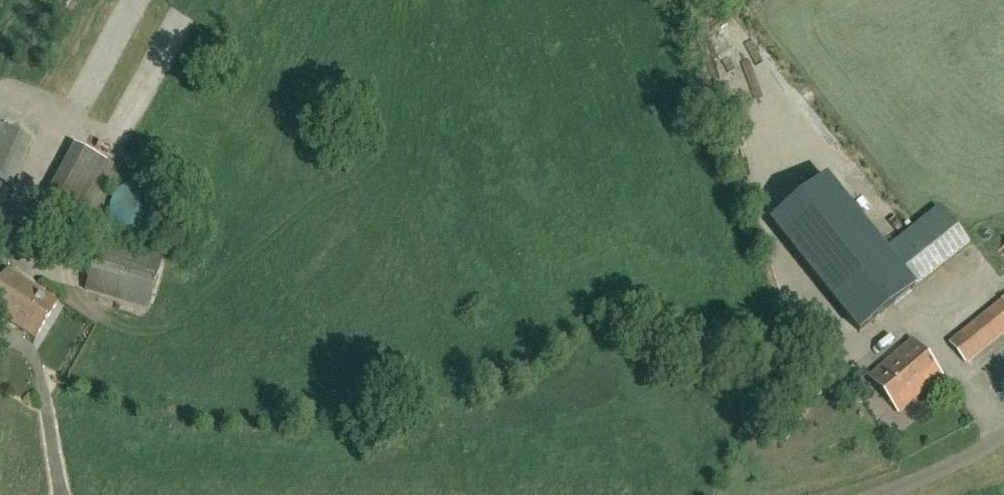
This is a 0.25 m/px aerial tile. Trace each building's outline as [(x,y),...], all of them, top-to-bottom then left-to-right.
[(6,202),(8,187),(10,189),(23,160),(33,140),(6,127),(0,139),(0,215),(6,202)] [(82,142),(45,204),(73,221),(110,159),(82,142)] [(113,226),(116,231),(124,237),(129,239),(135,239),(140,239),(147,238),(151,236),(155,234),(160,231),(166,222),(166,216),(167,207),(165,199),(161,192),(154,186),(147,182),(141,181),(134,182),(127,183),(122,186),(117,189),(112,194),(110,200),(109,205),(109,212),(109,217),(113,226)] [(62,220),(31,201),(12,233),(44,252),(62,220)] [(915,289),(939,269),(969,245),(939,208),(885,251),(915,289)] [(163,258),(101,240),(86,289),(149,308),(163,258)] [(872,256),(831,288),(868,336),(916,299),(904,283),(897,288),(872,256)] [(59,300),(6,269),(0,279),(0,314),(38,336),(59,300)] [(1003,332),(1003,300),(949,344),(965,363),(1003,332)] [(898,413),(941,377),(911,341),(868,377),(898,413)]
